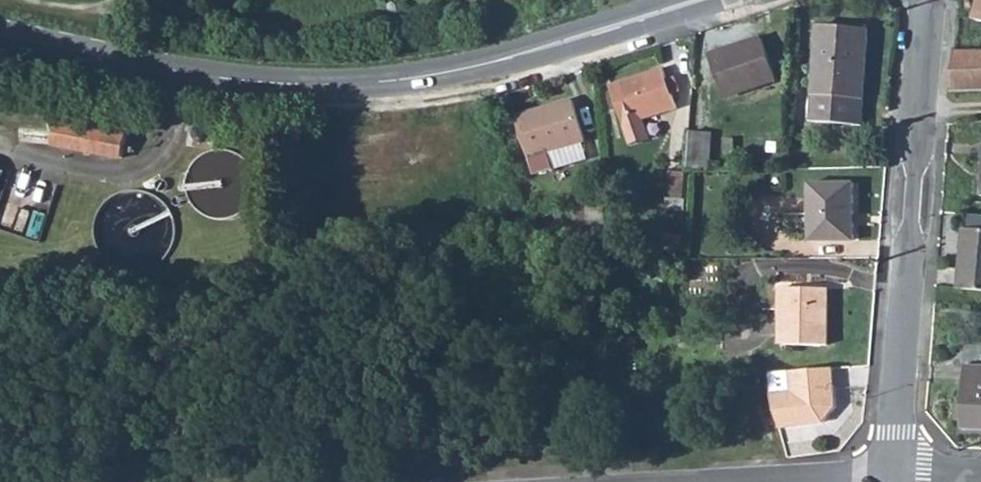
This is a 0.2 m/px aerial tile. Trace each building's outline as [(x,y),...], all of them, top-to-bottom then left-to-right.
[(819,26),(812,122),(861,126),(868,37),(861,29),(819,26)] [(762,39),(711,57),(725,97),(776,80),(762,39)] [(951,92),(980,91),(980,51),(954,52),(951,92)] [(663,68),(611,86),(631,145),(650,139),(643,120),(676,109),(672,94),(679,92),(675,77),(667,80),(663,68)] [(573,101),(517,118),(534,174),(553,168),(548,152),(585,141),(573,101)] [(89,129),(57,122),(53,145),(85,151),(85,149),(101,152),(101,154),(123,158),(127,136),(105,132),(105,134),(88,130),(89,129)] [(691,132),(688,169),(709,170),(712,134),(691,132)] [(669,198),(686,199),(688,173),(671,172),(669,198)] [(810,183),(810,241),(854,241),(854,183),(810,183)] [(969,230),(980,231),(980,216),(970,215),(969,230)] [(960,289),(980,291),(980,231),(969,230),(966,230),(960,289)] [(683,235),(665,233),(664,252),(682,253),(683,235)] [(783,288),(782,345),(828,345),(829,289),(783,288)] [(964,424),(980,424),(980,367),(967,366),(964,424)] [(833,368),(791,372),(793,390),(772,395),(781,429),(824,423),(837,408),(833,368)]
